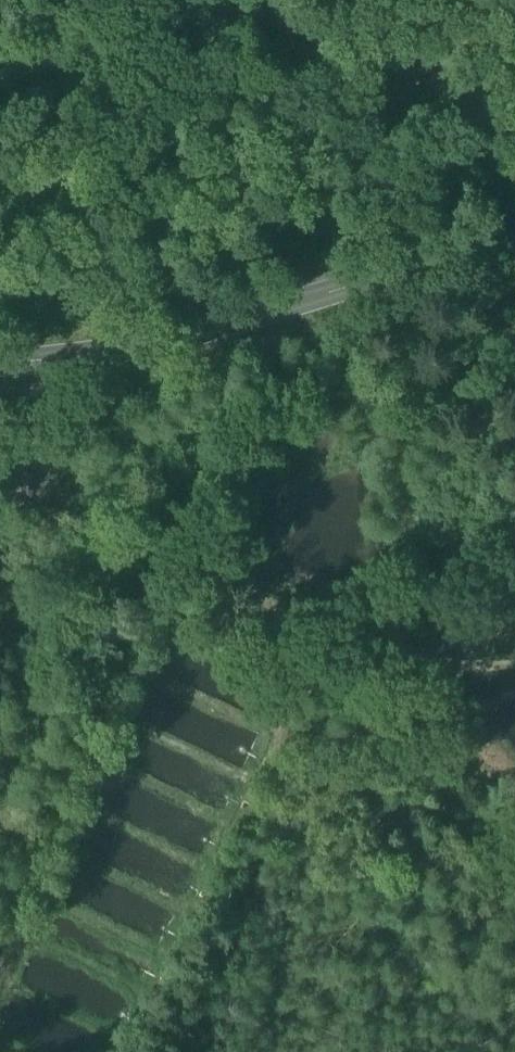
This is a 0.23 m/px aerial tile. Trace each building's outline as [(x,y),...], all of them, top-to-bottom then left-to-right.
[(18,473),(17,462),(17,451),(0,452),(0,479),(7,479),(7,490),(19,489),(18,473)]
